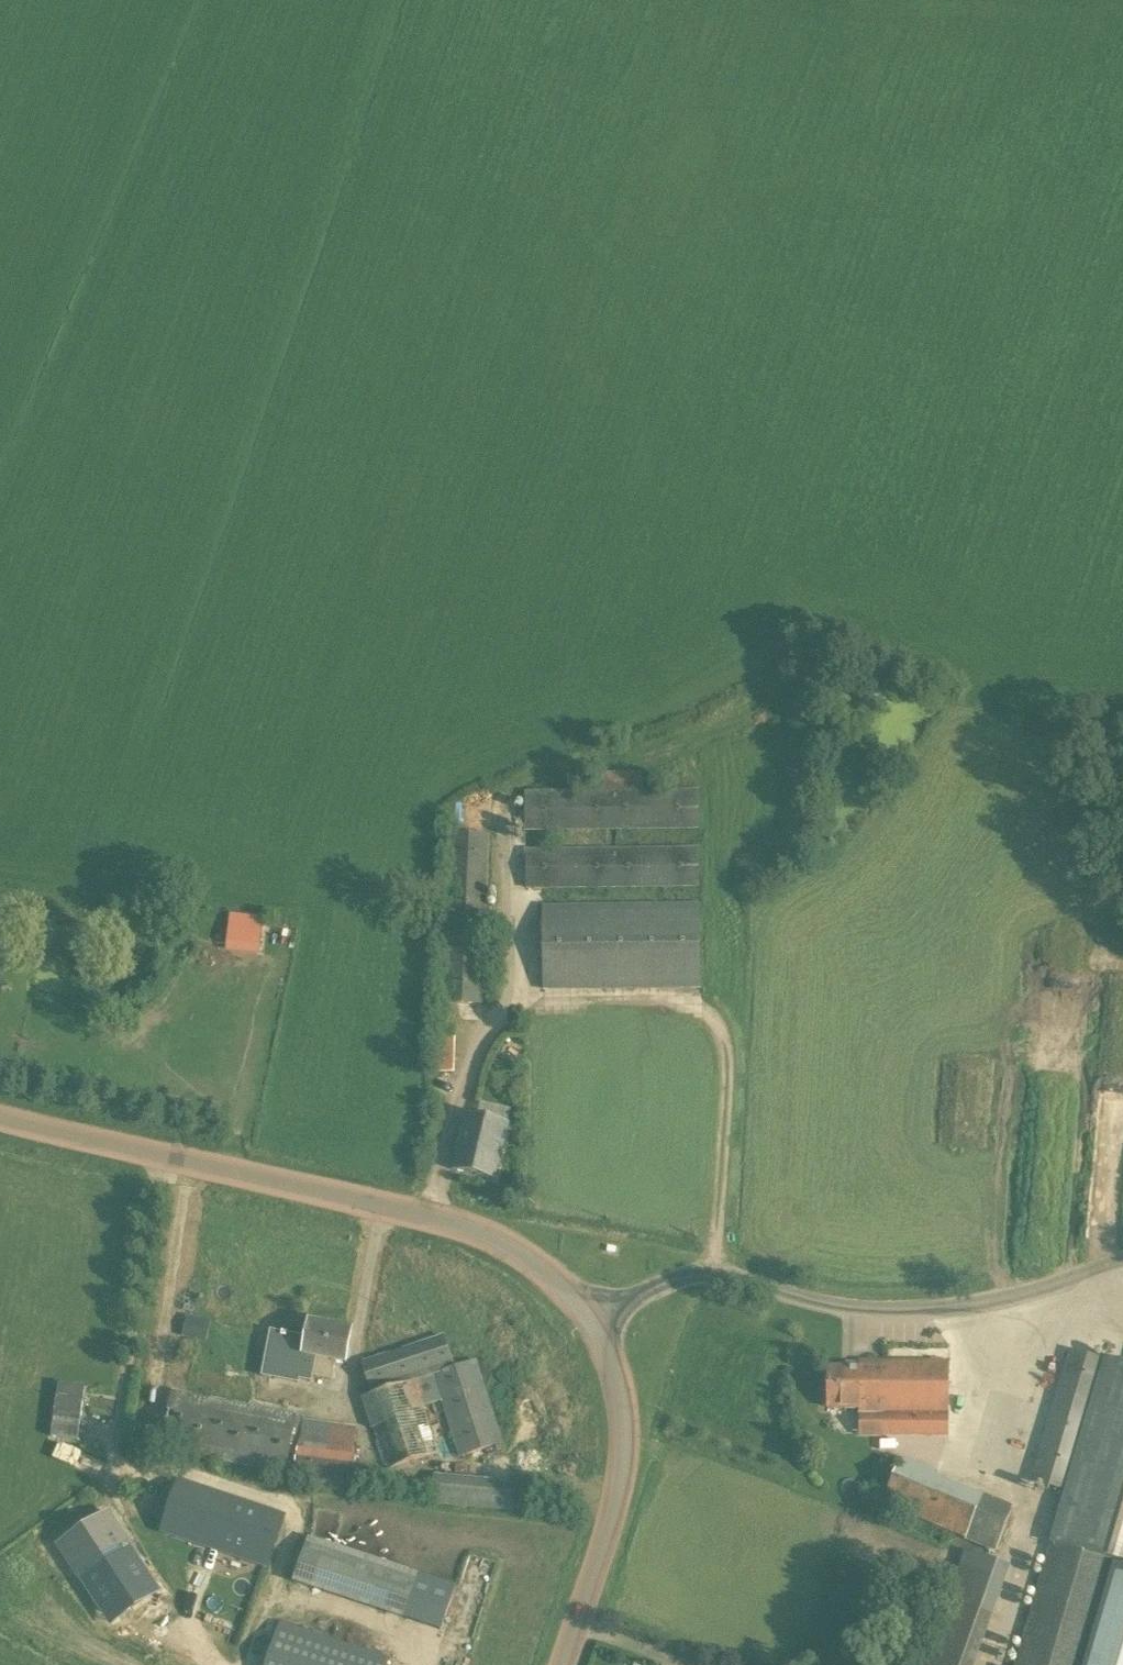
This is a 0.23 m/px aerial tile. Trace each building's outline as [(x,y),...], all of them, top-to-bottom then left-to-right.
[(606,769),(606,788),(527,788),(527,829),(699,829),(699,784),(654,784),(654,769),(606,769)] [(449,1001),(481,1002),(487,831),(455,830),(449,1001)] [(525,848),(526,888),(700,883),(699,843),(525,848)] [(700,900),(542,903),(543,989),(701,986),(700,900)] [(266,920),(240,918),(238,945),(263,947),(266,920)] [(455,1073),(456,1029),(437,1028),(435,1072),(455,1073)] [(481,1115),(507,1119),(509,1107),(483,1103),(481,1115)] [(496,1180),(509,1124),(465,1114),(452,1170),(496,1180)] [(347,1364),(354,1328),(309,1320),(303,1356),(316,1358),(313,1376),(332,1379),(335,1362),(347,1364)] [(455,1366),(444,1334),(361,1362),(371,1394),(361,1397),(371,1429),(373,1429),(386,1470),(440,1453),(424,1406),(442,1400),(460,1457),(504,1444),(477,1359),(455,1366)] [(1115,1561),(1117,1561),(1117,1559),(1122,1561),(1122,1361),(1105,1355),(1104,1358),(1070,1349),(1030,1481),(1057,1488),(1055,1494),(1062,1497),(1015,1664),(1085,1664),(1115,1561)] [(948,1437),(949,1361),(859,1360),(859,1366),(828,1366),(828,1408),(859,1409),(860,1436),(948,1437)] [(195,1368),(193,1385),(249,1390),(250,1373),(195,1368)] [(60,1382),(56,1423),(76,1424),(77,1415),(81,1415),(84,1384),(60,1382)] [(305,1416),(173,1389),(171,1399),(164,1398),(158,1435),(164,1436),(162,1451),(286,1475),(286,1473),(298,1475),(296,1485),(348,1492),(357,1427),(305,1420),(305,1416)] [(995,1553),(1013,1505),(937,1476),(939,1472),(902,1458),(883,1507),(965,1538),(964,1541),(995,1553)] [(529,1511),(533,1491),(516,1487),(517,1484),(498,1479),(435,1474),(432,1504),(514,1512),(514,1509),(529,1511)] [(217,1505),(209,1530),(239,1540),(232,1561),(272,1575),(288,1529),(217,1505)] [(104,1514),(54,1546),(67,1565),(71,1563),(81,1578),(83,1577),(120,1553),(114,1544),(120,1540),(104,1514)] [(173,1541),(202,1551),(209,1530),(180,1520),(173,1541)] [(443,1626),(457,1580),(305,1534),(291,1580),(443,1626)] [(208,1547),(203,1562),(219,1568),(224,1553),(208,1547)] [(948,1594),(924,1664),(975,1664),(994,1611),(1011,1565),(993,1559),(965,1549),(948,1594)] [(120,1553),(83,1577),(110,1619),(147,1595),(120,1553)] [(391,1657),(281,1620),(266,1664),(388,1664),(391,1657)]
